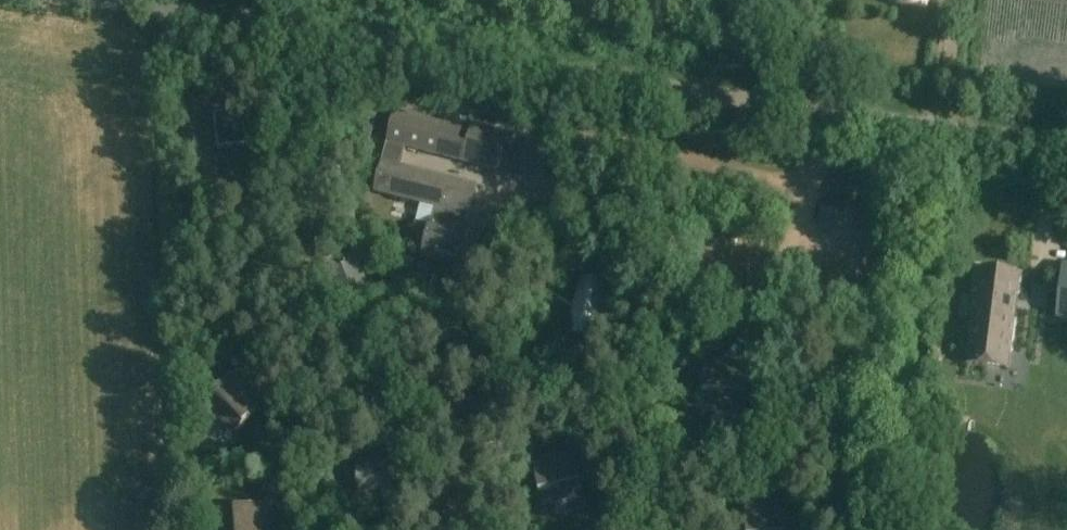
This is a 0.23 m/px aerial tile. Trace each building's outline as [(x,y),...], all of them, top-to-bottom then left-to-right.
[(928,0),(892,0),(891,3),(926,9),(928,0)] [(471,126),(397,107),(388,139),(407,144),(499,168),(509,129),(473,120),(471,126)] [(252,145),(249,111),(215,114),(218,148),(252,145)] [(382,163),(401,167),(407,144),(388,139),(382,163)] [(254,164),(252,153),(230,155),(232,167),(254,164)] [(473,270),(482,233),(465,229),(476,186),(401,167),(382,163),(375,193),(421,204),(416,223),(430,226),(422,257),(473,270)] [(372,296),(357,255),(324,267),(340,309),(372,296)] [(1063,262),(1056,318),(1066,320),(1066,262),(1063,262)] [(967,363),(1009,368),(1021,270),(979,265),(967,363)] [(598,325),(608,284),(581,277),(571,318),(574,319),(572,327),(575,328),(574,335),(588,339),(589,331),(593,332),(594,324),(598,325)] [(744,410),(750,367),(707,361),(703,391),(720,393),(718,406),(744,410)] [(234,434),(265,404),(235,372),(213,393),(225,406),(216,415),(234,434)] [(567,421),(552,424),(554,434),(569,431),(567,421)] [(559,502),(585,496),(575,454),(533,463),(539,493),(556,489),(559,502)] [(392,491),(393,491),(393,461),(356,461),(357,491),(382,491),(382,502),(392,502),(392,491)] [(789,505),(745,508),(747,529),(790,529),(789,505)] [(264,506),(234,508),(235,526),(222,527),(223,529),(266,529),(264,506)]
